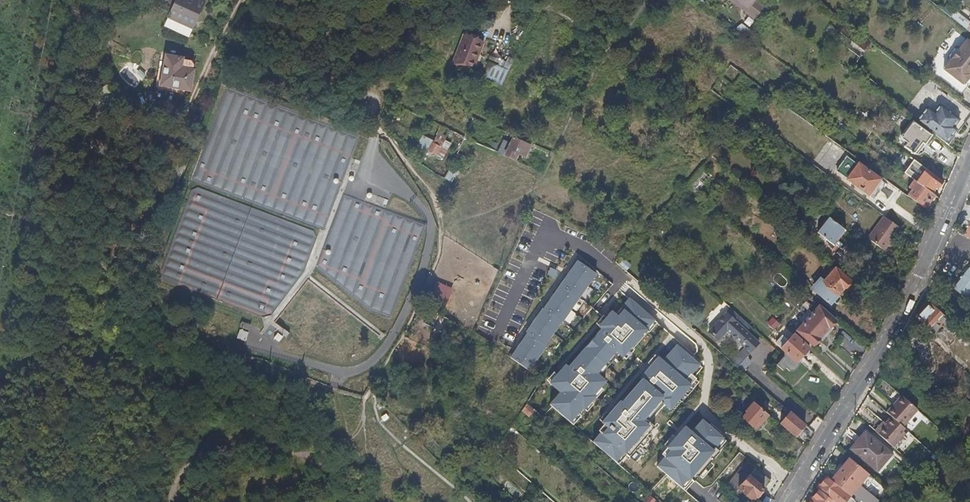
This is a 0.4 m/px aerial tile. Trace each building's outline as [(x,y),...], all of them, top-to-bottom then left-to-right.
[(201,0),(174,0),(163,26),(188,38),(204,1),(201,0)] [(756,19),(765,6),(757,0),(729,0),(756,19)] [(463,31),(452,62),(474,70),(486,39),(463,31)] [(964,51),(961,49),(955,51),(951,55),(950,61),(953,64),(948,71),(967,85),(967,84),(969,85),(969,83),(969,43),(964,51)] [(182,58),(160,55),(155,81),(155,85),(157,88),(176,91),(177,88),(189,90),(193,70),(192,70),(193,64),(192,62),(190,61),(181,59),(182,58)] [(502,85),(508,70),(496,65),(492,67),(486,78),(502,85)] [(916,119),(943,140),(959,118),(940,103),(934,111),(927,105),(916,119)] [(905,146),(914,153),(920,144),(923,145),(931,134),(913,121),(902,136),(902,138),(907,142),(905,146)] [(920,144),(914,153),(915,153),(917,154),(919,153),(921,153),(924,152),(925,151),(927,148),(935,137),(931,134),(923,145),(920,144)] [(428,151),(442,159),(447,150),(443,148),(445,143),(435,138),(428,151)] [(497,152),(513,159),(516,154),(523,157),(522,158),(528,160),(533,148),(512,138),(508,146),(501,143),(497,152)] [(841,174),(870,196),(882,180),(853,159),(841,174)] [(449,166),(443,177),(452,182),(458,171),(449,166)] [(926,168),(917,181),(931,192),(935,187),(937,188),(943,180),(926,168)] [(908,175),(903,171),(900,176),(905,180),(908,175)] [(911,189),(907,195),(924,208),(934,194),(931,192),(917,181),(914,179),(909,187),(911,189)] [(735,181),(729,188),(748,204),(754,197),(735,181)] [(884,216),(868,238),(884,250),(900,227),(884,216)] [(844,228),(830,217),(818,232),(832,243),(844,228)] [(623,258),(618,263),(627,271),(632,265),(623,258)] [(530,369),(596,272),(577,260),(544,309),(542,307),(525,332),(527,334),(511,356),(530,369)] [(814,289),(828,301),(836,292),(838,294),(845,286),(847,287),(851,283),(850,281),(851,281),(836,268),(824,280),(823,279),(814,289)] [(955,288),(968,297),(969,295),(969,268),(955,288)] [(453,290),(438,284),(430,302),(445,308),(453,290)] [(657,321),(629,298),(615,314),(611,310),(597,326),(600,329),(569,365),(565,362),(557,372),(554,369),(545,380),(560,392),(550,403),(574,424),(582,415),(578,412),(581,408),(587,413),(594,405),(590,402),(594,397),(597,400),(606,390),(602,387),(607,381),(598,373),(616,351),(626,360),(634,350),(631,347),(647,328),(649,330),(657,321)] [(820,305),(808,317),(825,331),(829,326),(830,326),(832,326),(835,322),(835,320),(836,319),(820,305)] [(930,305),(918,318),(934,332),(945,319),(930,305)] [(728,331),(747,347),(752,352),(760,343),(747,330),(751,326),(732,308),(710,331),(719,340),(728,331)] [(774,330),(780,323),(771,316),(766,323),(774,330)] [(825,331),(808,317),(797,330),(813,345),(814,343),(816,344),(820,340),(819,338),(820,337),(825,331)] [(240,321),(239,327),(249,330),(250,323),(240,321)] [(250,333),(241,330),(238,338),(247,341),(250,333)] [(810,348),(793,333),(781,347),(797,362),(804,355),(806,355),(809,351),(809,349),(810,348)] [(676,345),(662,361),(658,357),(600,422),(603,425),(599,430),(602,432),(594,441),(618,462),(626,453),(629,456),(639,445),(642,447),(650,439),(646,435),(655,425),(648,419),(663,403),(670,410),(679,400),(681,402),(699,382),(696,379),(697,378),(694,375),(701,367),(676,345)] [(930,356),(940,366),(949,356),(939,346),(930,356)] [(747,347),(742,352),(747,356),(752,352),(747,347)] [(733,362),(738,365),(743,370),(744,370),(752,361),(747,356),(742,352),(733,362)] [(901,396),(888,412),(892,416),(904,426),(918,411),(901,396)] [(768,414),(754,402),(746,410),(747,411),(742,417),(753,426),(757,420),(761,423),(768,414)] [(530,416),(534,408),(525,404),(521,411),(530,416)] [(806,424),(790,411),(780,423),(791,433),(795,436),(806,424)] [(878,433),(894,447),(909,430),(904,426),(892,416),(886,423),(878,433)] [(729,440),(702,418),(691,430),(685,425),(660,454),(664,458),(657,466),(685,489),(698,475),(702,478),(713,465),(710,462),(729,440)] [(757,420),(753,426),(756,429),(759,425),(761,423),(757,420)] [(885,421),(876,431),(878,433),(886,423),(885,421)] [(851,449),(879,472),(894,455),(866,431),(851,449)] [(728,485),(745,499),(748,495),(754,500),(772,479),(749,460),(728,485)] [(853,492),(865,501),(876,501),(878,500),(843,470),(837,478),(854,492),(853,492)] [(833,497),(841,487),(828,477),(820,486),(833,497)] [(820,490),(809,501),(835,501),(820,490)]
